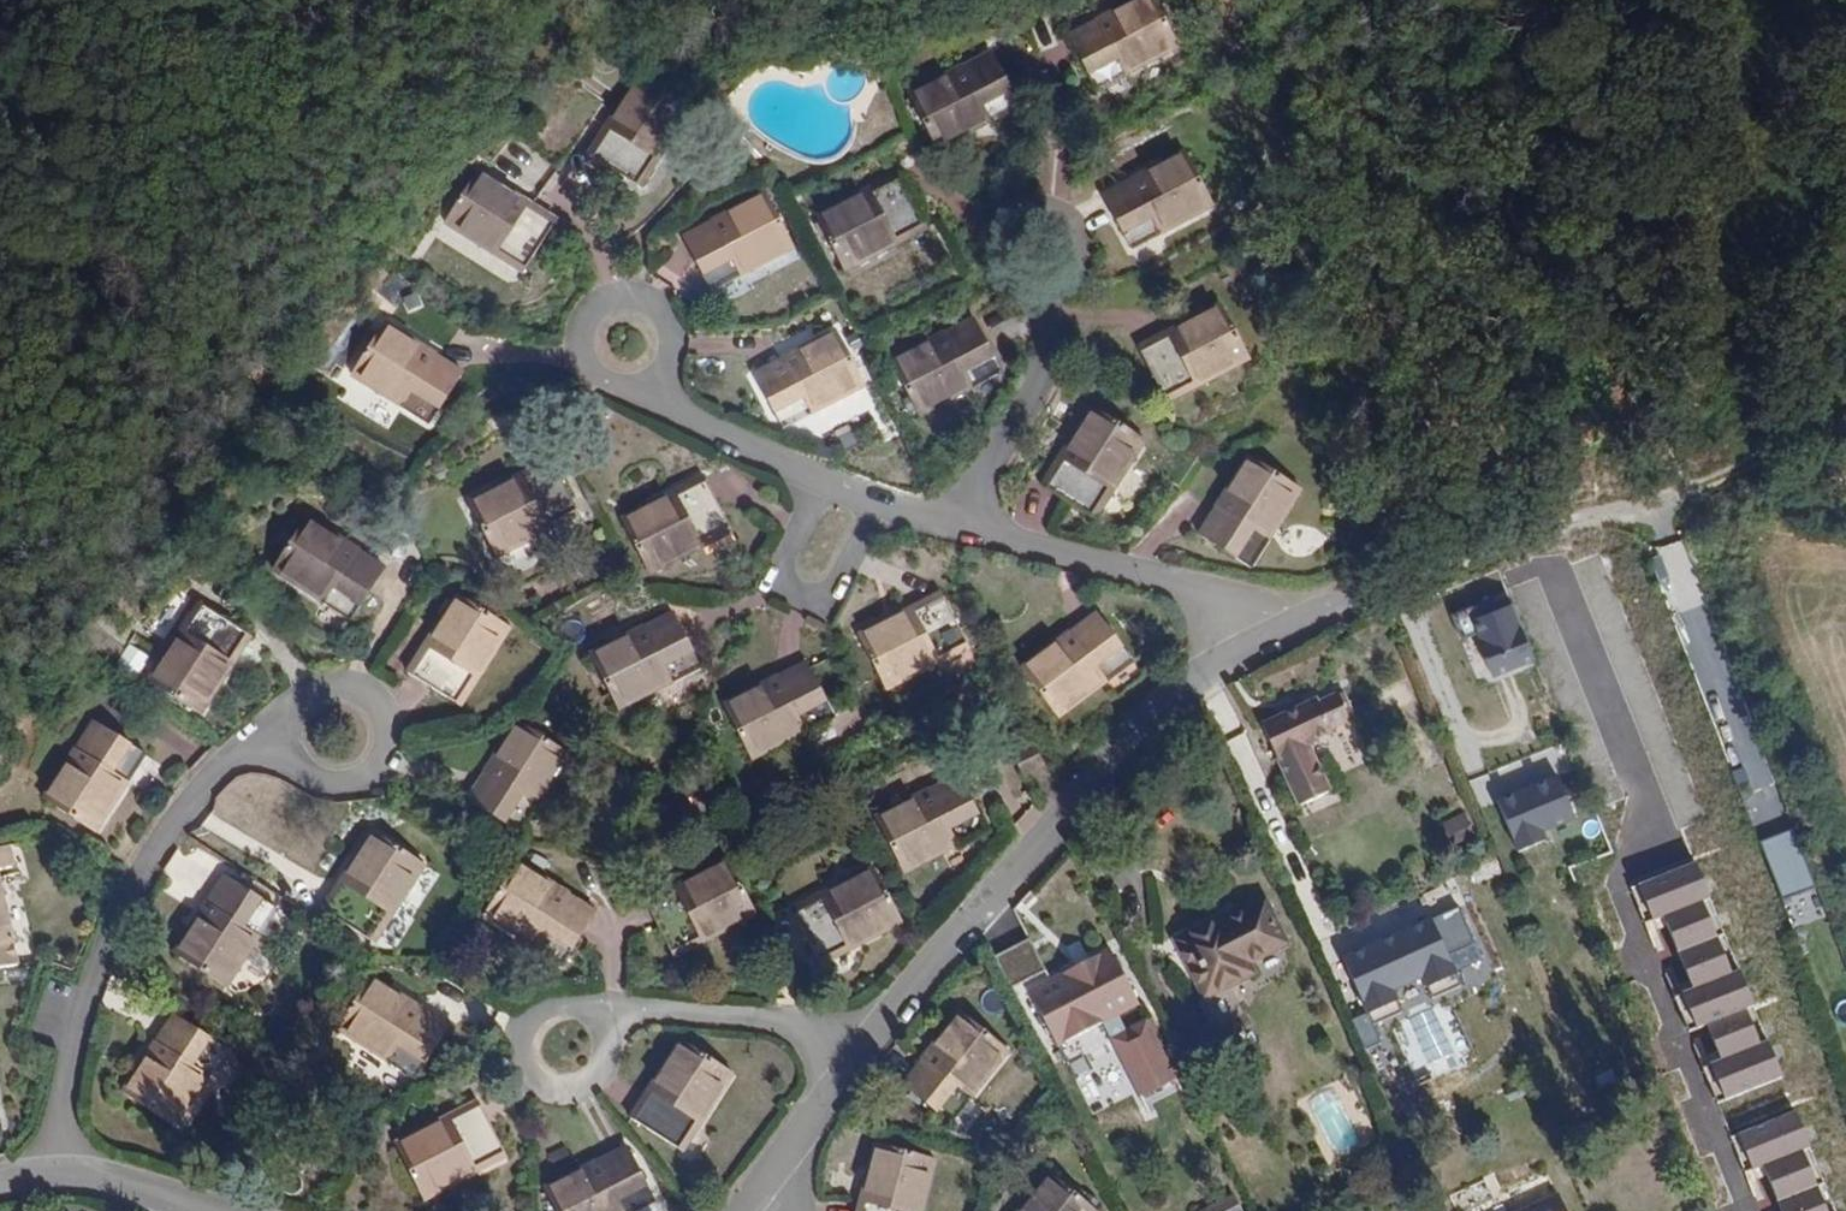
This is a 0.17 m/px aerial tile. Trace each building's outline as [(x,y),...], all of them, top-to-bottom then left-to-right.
[(1131,3),(1136,12),(1118,22),(1113,12),(1096,21),(1098,25),(1069,40),(1096,92),(1179,48),(1154,0),(1136,0),(1131,3)] [(1136,12),(1131,3),(1113,12),(1118,22),(1136,12)] [(962,66),(943,75),(947,84),(931,93),(926,84),(907,94),(937,150),(1019,107),(992,54),(964,69),(962,66)] [(947,84),(943,75),(926,84),(931,93),(947,84)] [(638,76),(627,93),(635,99),(624,115),(616,109),(604,129),(607,131),(591,156),(640,189),(690,110),(638,76)] [(635,99),(627,93),(616,109),(624,115),(635,99)] [(1185,150),(1167,159),(1172,167),(1154,178),(1149,169),(1130,179),(1132,181),(1102,197),(1131,249),(1212,207),(1185,150)] [(1172,167),(1167,159),(1149,169),(1154,178),(1172,167)] [(492,191),(497,182),(478,170),(477,171),(462,161),(447,183),(463,194),(444,223),(523,273),(555,222),(529,206),(531,203),(513,192),(507,201),(492,191)] [(868,188),(851,197),(855,206),(839,214),(834,206),(815,216),(844,272),(926,228),(899,175),(870,190),(868,188)] [(513,192),(497,182),(492,191),(507,201),(513,192)] [(764,193),(746,203),(750,209),(733,219),(729,211),(711,220),(712,225),(683,239),(711,291),(793,247),(764,193)] [(855,206),(851,197),(834,206),(839,214),(855,206)] [(750,209),(746,203),(729,211),(733,219),(750,209)] [(1221,304),(1203,314),(1207,322),(1190,331),(1185,323),(1168,332),(1169,335),(1139,350),(1166,401),(1249,359),(1221,304)] [(1207,322),(1203,314),(1185,323),(1190,331),(1207,322)] [(945,332),(925,342),(930,351),(914,358),(909,350),(890,360),(919,416),(1002,373),(975,321),(947,334),(945,332)] [(435,354),(418,343),(412,352),(398,343),(403,334),(384,322),(350,375),(430,426),(461,376),(433,358),(435,354)] [(836,331),(818,339),(823,347),(806,357),(801,348),(782,358),(784,362),(754,377),(781,429),(865,387),(836,331)] [(412,352),(418,343),(403,334),(398,343),(412,352)] [(823,347),(818,339),(801,348),(806,357),(823,347)] [(930,351),(925,342),(909,350),(914,358),(930,351)] [(1091,406),(1081,423),(1089,429),(1079,446),(1070,439),(1059,455),(1062,457),(1044,485),(1094,519),(1145,441),(1091,406)] [(1089,429),(1081,423),(1070,439),(1079,446),(1089,429)] [(1248,457),(1236,476),(1243,481),(1234,497),(1226,491),(1215,509),(1218,511),(1200,540),(1249,570),(1300,490),(1248,457)] [(521,474),(504,483),(507,492),(492,500),(487,491),(468,501),(497,558),(579,516),(552,463),(523,477),(521,474)] [(1243,481),(1236,476),(1226,491),(1234,497),(1243,481)] [(673,491),(655,500),(660,509),(645,516),(640,508),(620,519),(650,575),(732,532),(704,477),(675,493),(673,491)] [(507,492),(504,483),(487,491),(492,500),(507,492)] [(660,509),(655,500),(640,508),(645,516),(660,509)] [(360,549),(343,539),(339,546),(321,535),(326,528),(308,515),(273,569),(351,619),(383,568),(358,552),(360,549)] [(339,546),(343,539),(326,528),(321,535),(339,546)] [(1683,541),(1652,551),(1673,615),(1705,604),(1683,541)] [(1453,617),(1480,682),(1541,656),(1514,592),(1453,617)] [(457,593),(447,609),(456,615),(444,633),(436,628),(425,644),(428,646),(411,674),(460,705),(510,626),(457,593)] [(912,606),(894,615),(899,625),(881,634),(877,624),(856,635),(885,691),(969,647),(942,594),(913,608),(912,606)] [(181,629),(171,645),(179,651),(167,667),(160,662),(148,681),(202,714),(252,636),(202,604),(183,631),(181,629)] [(456,615),(447,609),(436,628),(444,633),(456,615)] [(645,625),(627,634),(632,642),(615,650),(610,642),(590,653),(618,709),(702,666),(675,612),(647,627),(645,625)] [(1069,631),(1053,643),(1058,651),(1044,661),(1038,654),(1021,667),(1059,717),(1133,662),(1097,614),(1071,633),(1069,631)] [(899,625),(894,615),(877,624),(881,634),(899,625)] [(632,642),(627,634),(610,642),(615,650),(632,642)] [(1058,651),(1053,643),(1038,654),(1044,661),(1058,651)] [(179,651),(171,645),(160,662),(167,667),(179,651)] [(777,674),(758,684),(763,694),(747,701),(741,693),(722,703),(751,760),(835,716),(807,663),(779,677),(777,674)] [(763,694),(758,684),(741,693),(747,701),(763,694)] [(1346,720),(1334,696),(1318,704),(1316,699),(1262,724),(1298,804),(1329,791),(1308,744),(1332,733),(1332,728),(1346,720)] [(75,747),(64,764),(72,770),(62,785),(54,779),(42,799),(96,831),(146,754),(95,721),(77,748),(75,747)] [(516,721),(506,738),(513,743),(504,760),(495,754),(484,772),(487,774),(470,800),(520,833),(570,753),(516,721)] [(513,743),(506,738),(495,754),(504,760),(513,743)] [(1023,776),(1044,766),(1032,743),(1012,753),(1023,776)] [(72,770),(64,764),(54,779),(62,785),(72,770)] [(929,789),(911,799),(914,807),(901,814),(896,806),(876,816),(904,872),(987,830),(961,776),(930,792),(929,789)] [(1503,791),(1515,846),(1580,831),(1567,776),(1503,791)] [(914,807),(911,799),(896,806),(901,814),(914,807)] [(1459,841),(1475,837),(1467,811),(1451,816),(1459,841)] [(1765,838),(1781,895),(1814,886),(1798,829),(1765,838)] [(373,831),(362,848),(370,854),(359,872),(349,866),(339,882),(343,885),(325,911),(375,943),(425,865),(373,831)] [(8,846),(0,848),(0,868),(12,865),(8,846)] [(370,854),(362,848),(349,866),(359,872),(370,854)] [(728,858),(708,868),(713,877),(697,885),(692,877),(674,886),(675,889),(647,903),(674,957),(756,914),(728,858)] [(569,893),(552,883),(546,891),(531,881),(537,873),(517,860),(484,915),(565,963),(595,913),(567,896),(569,893)] [(1778,1075),(1690,860),(1627,886),(1643,923),(1660,916),(1688,986),(1671,993),(1686,1030),(1703,1022),(1718,1058),(1702,1065),(1716,1100),(1778,1075)] [(713,877),(708,868),(692,877),(697,885),(713,877)] [(874,868),(857,876),(861,885),(844,893),(839,885),(820,894),(822,898),(794,913),(820,965),(903,924),(874,868)] [(546,891),(552,883),(537,873),(531,881),(546,891)] [(205,902),(194,920),(202,926),(192,941),(184,935),(172,954),(227,988),(276,907),(225,876),(207,903),(205,902)] [(861,885),(857,876),(839,885),(844,893),(861,885)] [(15,945),(0,880),(0,950),(15,945)] [(1815,892),(1786,903),(1796,927),(1824,916),(1815,892)] [(1284,944),(1263,902),(1233,918),(1231,912),(1179,938),(1206,996),(1252,972),(1248,962),(1284,944)] [(1369,1016),(1487,969),(1462,905),(1344,952),(1369,1016)] [(202,926),(194,920),(184,935),(192,941),(202,926)] [(995,955),(1010,988),(1047,971),(1032,938),(995,955)] [(1048,990),(1029,1001),(1054,1049),(1139,1002),(1110,949),(1045,984),(1048,990)] [(423,1008),(405,997),(400,1005),(386,995),(390,988),(372,976),(338,1029),(416,1079),(448,1029),(421,1011),(423,1008)] [(1026,994),(1029,1001),(1048,990),(1045,984),(1026,994)] [(400,1005),(405,997),(390,988),(386,995),(400,1005)] [(1845,1025),(1845,1000),(1835,1003),(1841,1026),(1845,1025)] [(942,1050),(935,1044),(903,1086),(949,1123),(1009,1049),(961,1013),(946,1030),(954,1037),(942,1050)] [(1369,1013),(1357,1017),(1366,1043),(1379,1039),(1369,1013)] [(156,1040),(144,1057),(153,1064),(143,1078),(134,1072),(122,1091),(175,1127),(227,1049),(176,1016),(159,1042),(156,1040)] [(946,1030),(935,1044),(942,1050),(954,1037),(946,1030)] [(681,1039),(670,1056),(678,1061),(667,1078),(659,1071),(648,1089),(650,1091),(633,1119),(682,1151),(733,1072),(681,1039)] [(678,1061),(670,1056),(659,1071),(667,1078),(678,1061)] [(153,1064),(144,1057),(134,1072),(143,1078),(153,1064)] [(449,1115),(429,1125),(433,1133),(418,1141),(414,1133),(394,1144),(423,1199),(507,1156),(479,1103),(450,1118),(449,1115)] [(1794,1106),(1726,1133),(1741,1173),(1762,1165),(1781,1210),(1836,1210),(1794,1106)] [(433,1133),(429,1125),(414,1133),(418,1141),(433,1133)] [(869,1167),(878,1169),(873,1185),(865,1182),(857,1210),(921,1210),(935,1158),(875,1143),(869,1167)] [(581,1169),(585,1178),(568,1187),(563,1178),(544,1189),(556,1210),(636,1210),(656,1200),(628,1147),(600,1162),(598,1159),(581,1169)] [(878,1169),(869,1167),(865,1182),(873,1185),(878,1169)] [(585,1178),(581,1169),(563,1178),(568,1187),(585,1178)] [(1024,1205),(1020,1210),(1094,1210),(1048,1174),(1034,1192),(1041,1198),(1031,1210),(1024,1205)] [(1034,1192),(1024,1205),(1031,1210),(1041,1198),(1034,1192)] [(1557,1195),(1521,1210),(1565,1210),(1557,1195)] [(1234,1197),(1208,1210),(1241,1210),(1234,1197)]
